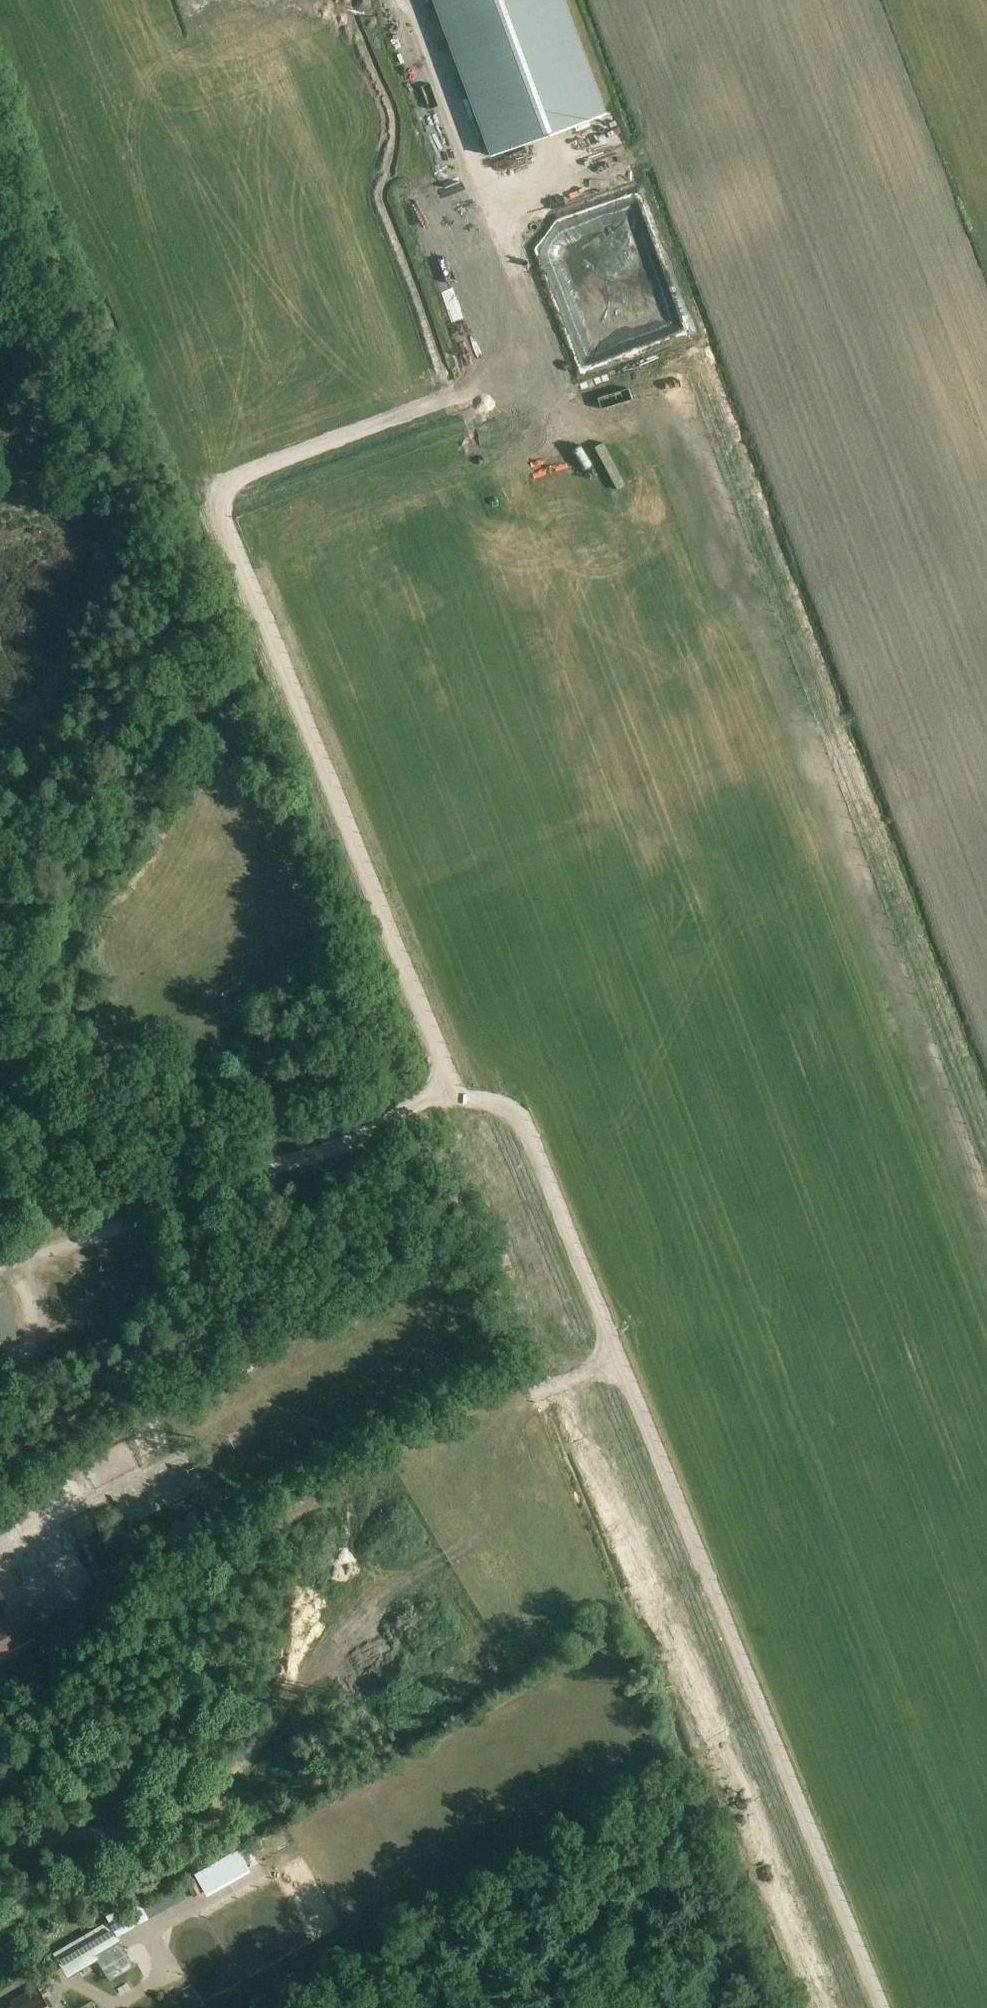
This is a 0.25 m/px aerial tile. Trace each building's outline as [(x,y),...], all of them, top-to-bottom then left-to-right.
[(491,156),(606,113),(564,0),(434,0),(491,156)] [(45,1631),(32,1607),(11,1618),(3,1604),(7,1602),(0,1588),(0,1656),(45,1631)] [(115,1922),(129,1946),(142,1938),(128,1915),(115,1922)] [(60,1955),(69,1970),(120,1940),(111,1925),(60,1955)] [(36,1985),(14,1999),(16,2003),(9,2007),(50,2007),(36,1985)]
